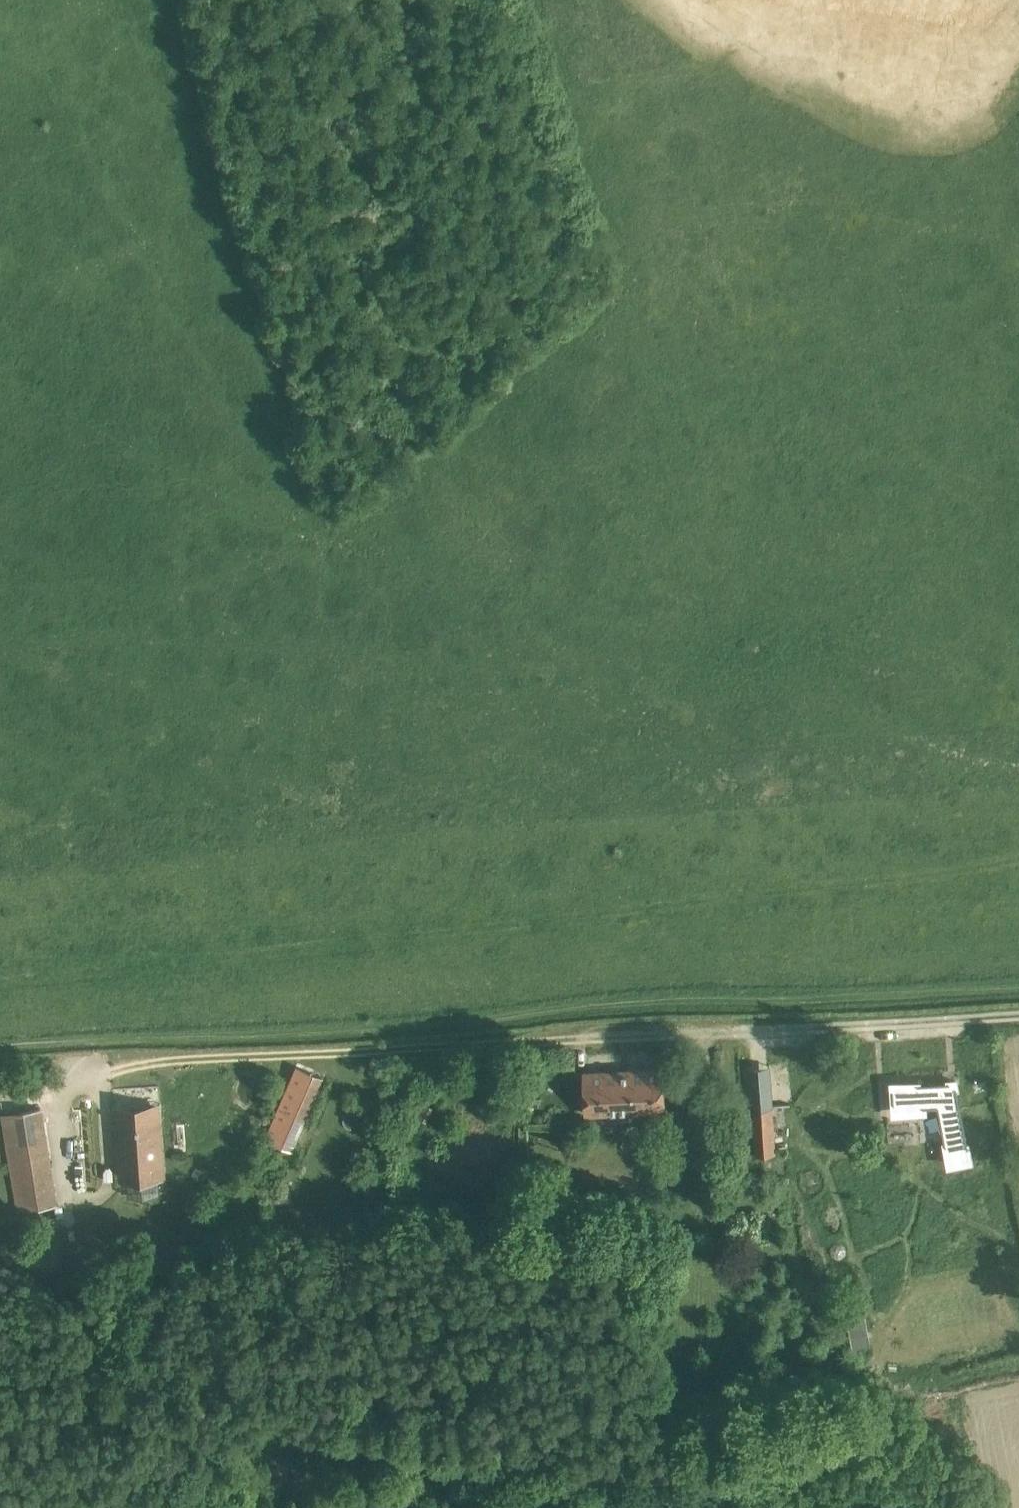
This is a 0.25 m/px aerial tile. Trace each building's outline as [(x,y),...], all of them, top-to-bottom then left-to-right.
[(665,1108),(663,1068),(584,1072),(588,1112),(665,1108)] [(319,1081),(296,1071),(268,1138),(284,1144),(296,1116),(302,1119),(319,1081)] [(955,1078),(891,1083),(894,1109),(938,1105),(949,1164),(971,1159),(955,1078)] [(540,1097),(528,1098),(528,1107),(540,1106),(540,1097)] [(435,1107),(424,1101),(418,1116),(428,1121),(435,1107)] [(157,1107),(117,1109),(123,1179),(164,1176),(157,1107)] [(775,1152),(772,1107),(751,1109),(754,1153),(775,1152)] [(43,1110),(9,1114),(18,1173),(52,1168),(43,1110)] [(851,1336),(867,1333),(863,1311),(847,1314),(851,1336)]
